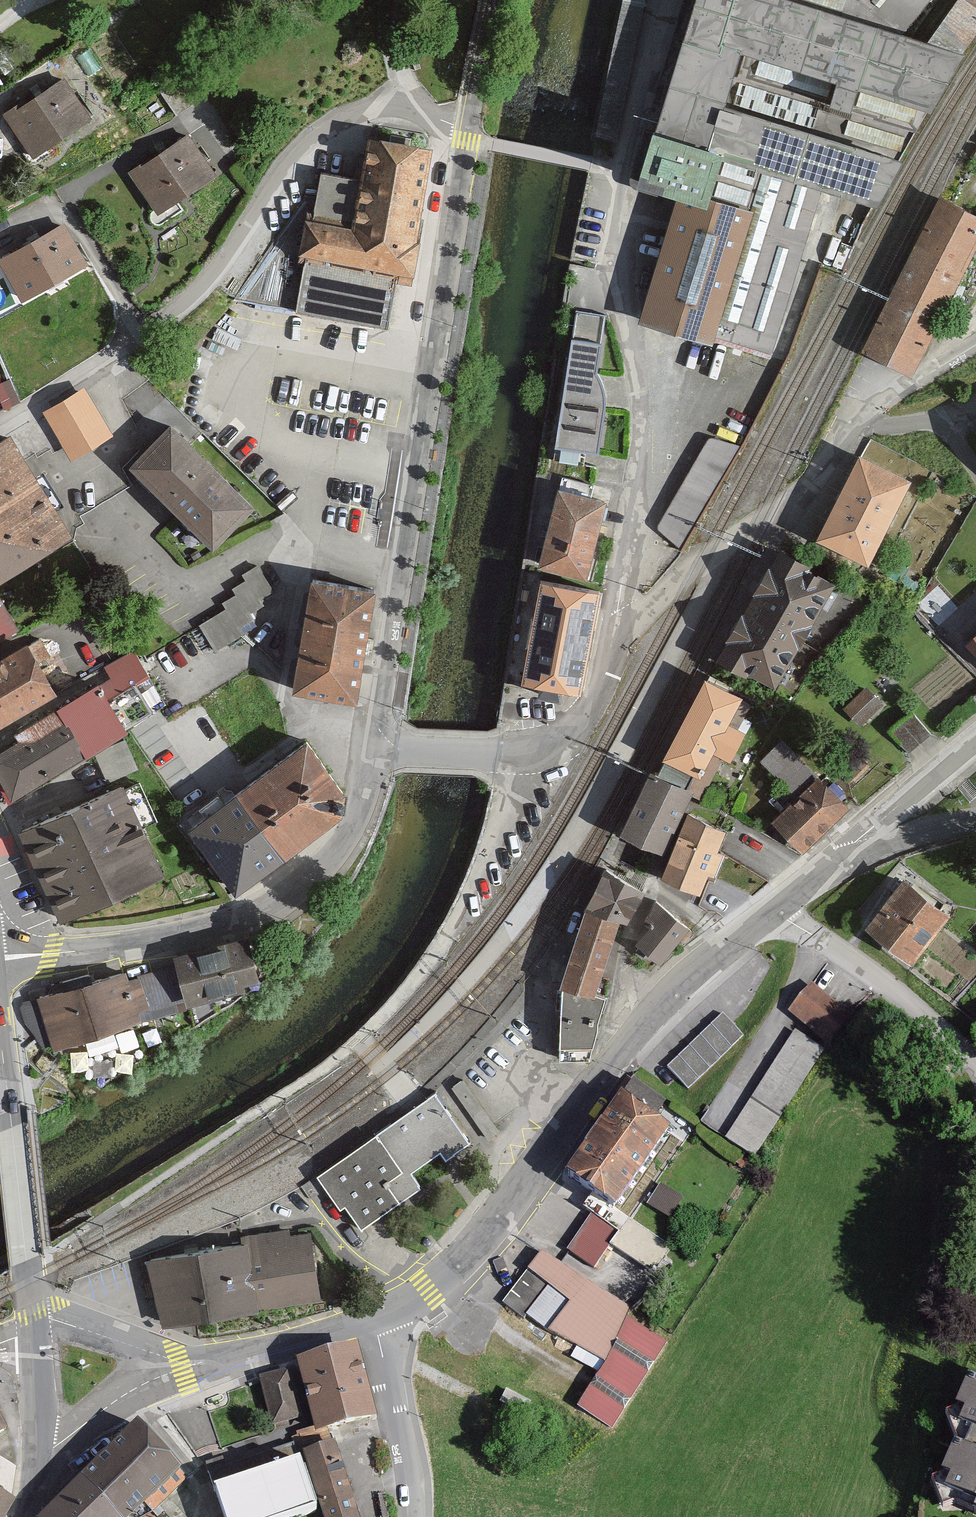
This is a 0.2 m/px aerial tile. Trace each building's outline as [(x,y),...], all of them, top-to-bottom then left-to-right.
[(654,196),(687,204),(655,329),(773,357),(825,193),(873,206),(967,57),(975,45),(975,0),(705,0),(654,196)] [(68,82),(9,122),(37,162),(96,122),(68,82)] [(306,216),(298,259),(306,260),(396,275),(411,278),(434,142),(369,131),(361,178),(353,224),(315,217),(306,216)] [(193,138),(133,177),(160,218),(220,179),(193,138)] [(353,224),(361,178),(323,172),(315,217),(353,224)] [(974,198),(875,364),(912,386),(975,277),(975,199),(974,198)] [(906,200),(762,454),(787,468),(931,214),(906,200)] [(67,230),(0,266),(0,267),(19,302),(86,266),(67,230)] [(388,325),(396,275),(306,260),(298,309),(388,325)] [(596,455),(613,312),(575,308),(558,451),(596,455)] [(757,402),(719,383),(646,525),(684,544),(757,402)] [(87,393),(47,417),(75,463),(115,438),(87,393)] [(261,514),(176,431),(136,472),(221,555),(261,514)] [(12,443),(0,450),(0,592),(75,546),(12,443)] [(917,478),(863,450),(820,534),(873,561),(917,478)] [(563,496),(546,577),(598,587),(614,506),(563,496)] [(537,559),(546,525),(534,522),(525,556),(537,559)] [(846,585),(782,549),(717,654),(784,694),(846,585)] [(228,612),(203,629),(220,655),(248,637),(243,630),(257,621),(253,614),(267,605),(264,601),(276,594),(259,569),(243,579),(247,585),(234,594),(237,599),(224,607),(228,612)] [(376,585),(310,573),(291,684),(358,695),(376,585)] [(600,597),(546,588),(530,687),(584,696),(600,597)] [(19,804),(133,737),(113,703),(155,678),(139,650),(106,669),(115,685),(0,753),(0,772),(19,804)] [(31,650),(0,669),(0,731),(3,736),(62,700),(31,650)] [(741,693),(705,674),(662,753),(700,773),(713,749),(728,757),(743,730),(727,721),(741,693)] [(848,702),(858,719),(884,705),(874,687),(848,702)] [(933,740),(915,719),(894,736),(912,758),(933,740)] [(785,734),(762,756),(795,790),(817,768),(785,734)] [(346,790),(306,737),(237,787),(284,851),(344,807),(346,790)] [(818,779),(772,823),(802,854),(848,810),(818,779)] [(697,800),(657,781),(630,839),(669,858),(697,800)] [(284,851),(237,787),(189,822),(236,886),(284,851)] [(127,789),(23,836),(64,926),(168,880),(127,789)] [(730,835),(696,821),(669,884),(703,899),(730,835)] [(605,863),(585,906),(619,917),(627,921),(645,888),(605,863)] [(949,918),(902,880),(864,928),(911,965),(949,918)] [(688,923),(666,905),(641,936),(663,954),(688,923)] [(564,984),(560,1056),(590,1056),(605,996),(595,994),(619,917),(585,906),(561,983),(564,984)] [(249,934),(174,953),(187,1004),(246,989),(244,982),(259,978),(249,934)] [(178,1018),(164,970),(41,1005),(55,1053),(178,1018)] [(853,1016),(813,984),(790,1013),(830,1046),(853,1016)] [(723,1014),(668,1067),(690,1090),(745,1037),(723,1014)] [(827,1055),(798,1037),(730,1143),(759,1161),(827,1055)] [(465,1079),(453,1087),(483,1131),(495,1123),(465,1079)] [(435,1091),(316,1175),(340,1208),(345,1204),(362,1227),(419,1187),(409,1172),(440,1150),(447,1160),(472,1142),(435,1091)] [(673,1137),(623,1105),(575,1182),(625,1214),(673,1137)] [(495,1123),(483,1131),(488,1138),(500,1130),(495,1123)] [(673,1214),(684,1196),(663,1183),(651,1202),(673,1214)] [(570,1249),(597,1265),(619,1228),(592,1212),(570,1249)] [(250,1240),(149,1258),(156,1290),(164,1323),(211,1316),(259,1308),(320,1300),(311,1232),(291,1235),(290,1228),(249,1234),(250,1240)] [(632,1309),(541,1252),(505,1302),(604,1361),(632,1309)] [(362,1351),(300,1364),(316,1436),(378,1422),(362,1351)] [(288,1367),(257,1375),(270,1425),(301,1417),(288,1367)] [(975,1430),(975,1380),(959,1374),(947,1406),(955,1409),(951,1421),(975,1430)] [(172,1466),(129,1422),(75,1475),(117,1516),(121,1516),(172,1466)] [(337,1439),(304,1449),(326,1516),(361,1516),(337,1439)] [(210,1469),(214,1481),(226,1516),(295,1516),(318,1509),(299,1452),(295,1440),(225,1464),(222,1455),(207,1460),(210,1469)] [(975,1502),(975,1452),(950,1442),(938,1474),(946,1477),(941,1489),(975,1502)] [(75,1475),(32,1516),(117,1516),(75,1475)] [(12,1496),(0,1489),(0,1516),(12,1496)]
